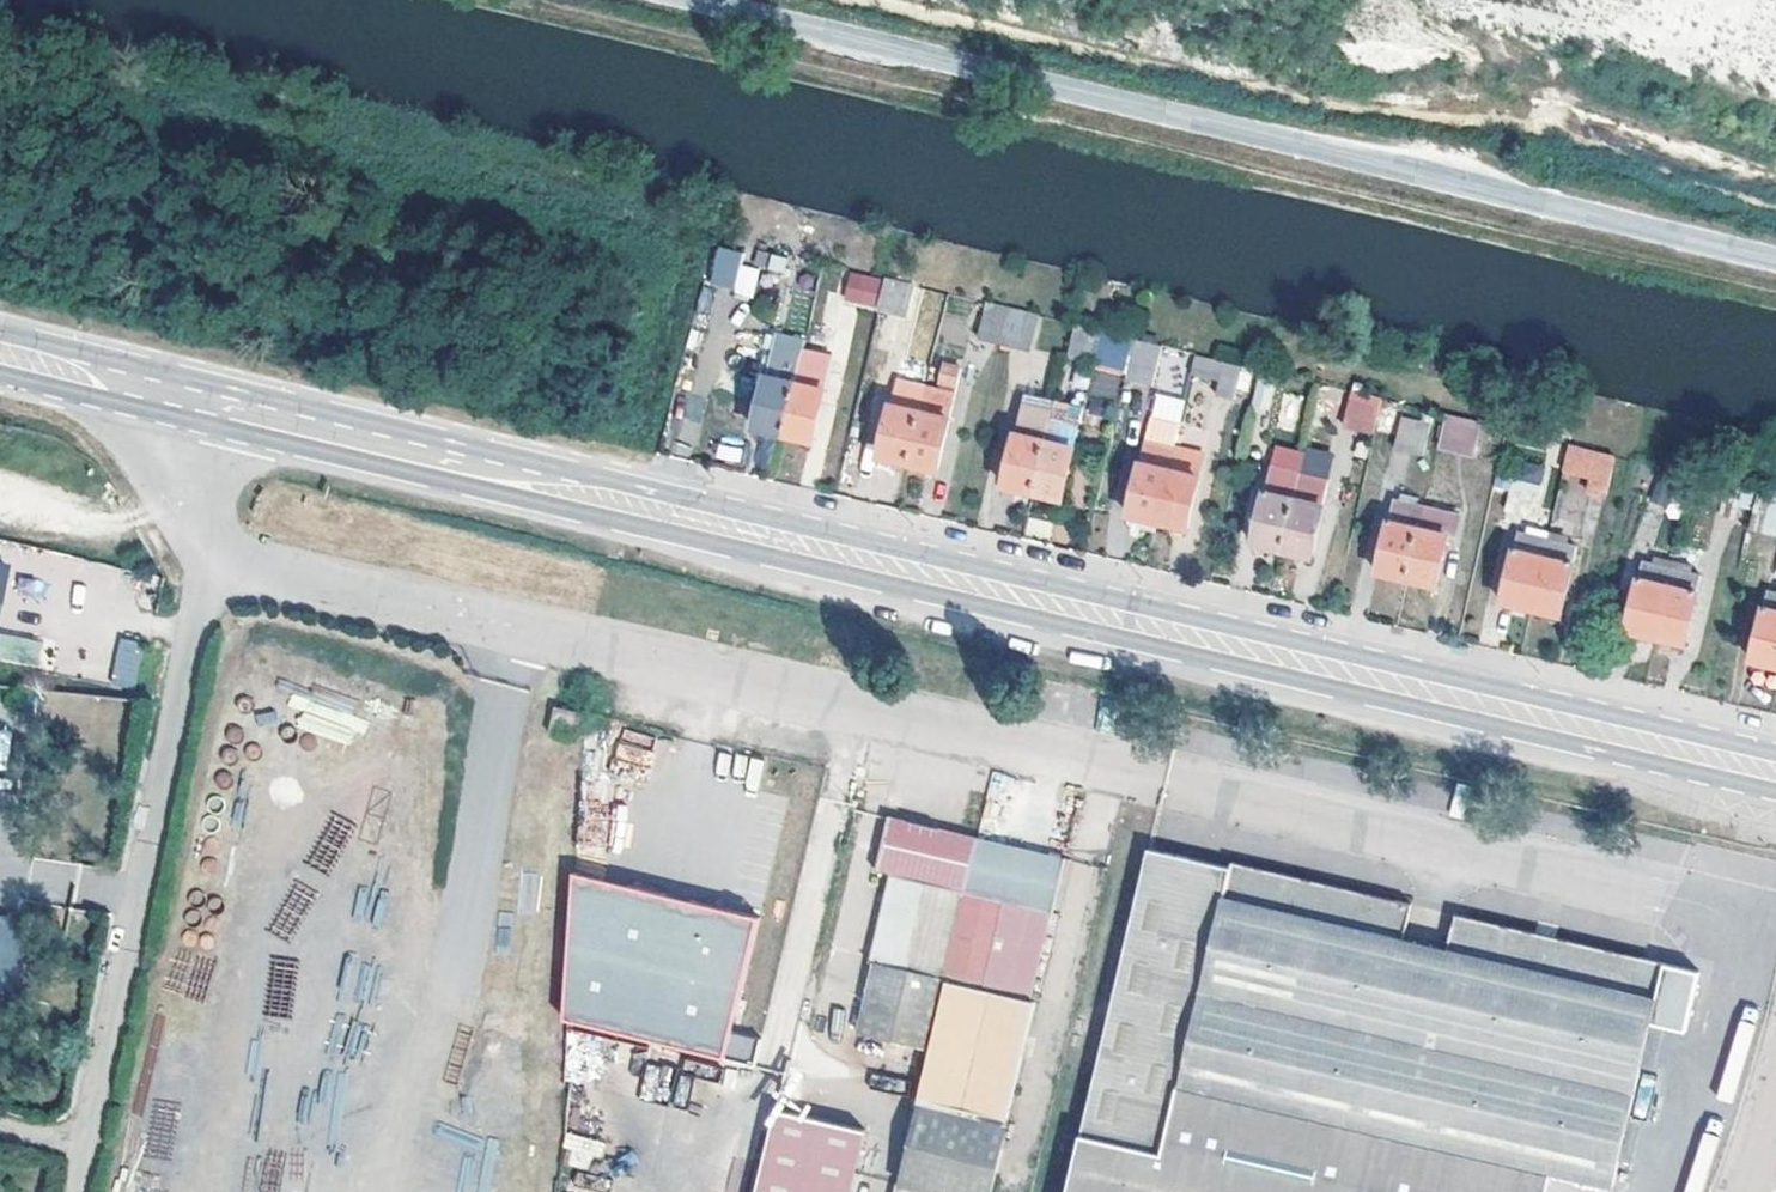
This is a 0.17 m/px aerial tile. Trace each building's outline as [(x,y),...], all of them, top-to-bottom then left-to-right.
[(717,246),(709,284),(733,289),(741,251),(717,246)] [(753,297),(757,268),(739,265),(735,294),(753,297)] [(883,309),(890,281),(852,272),(845,300),(883,309)] [(890,281),(883,309),(911,316),(918,284),(890,278),(890,281)] [(1015,307),(993,302),(985,336),(1006,342),(1015,307)] [(1015,307),(1006,342),(1035,348),(1044,314),(1015,307)] [(1105,334),(1080,328),(1073,355),(1098,361),(1105,334)] [(1140,337),(1132,369),(1159,376),(1166,344),(1140,337)] [(806,361),(833,367),(834,360),(808,353),(806,361)] [(1238,364),(1200,355),(1197,368),(1219,373),(1215,390),(1231,393),(1238,364)] [(806,361),(803,373),(787,436),(816,443),(825,402),(833,367),(806,361)] [(787,436),(803,373),(771,366),(756,429),(787,436)] [(949,366),(945,385),(961,387),(964,369),(949,366)] [(912,465),(931,388),(901,381),(883,458),(894,461),(912,465)] [(944,391),(959,394),(961,387),(945,385),(944,391)] [(944,391),(931,388),(912,465),(941,471),(959,394),(944,391)] [(1386,397),(1353,389),(1345,419),(1379,427),(1386,397)] [(1306,395),(1287,391),(1279,427),(1297,431),(1306,395)] [(1053,424),(1058,402),(1028,395),(1007,487),(1021,490),(1037,494),(1053,424)] [(1487,421),(1450,412),(1443,443),(1479,452),(1487,421)] [(1433,421),(1405,415),(1398,446),(1427,453),(1433,421)] [(1082,430),(1053,424),(1037,494),(1056,498),(1065,500),(1082,430)] [(1160,522),(1178,448),(1147,441),(1130,515),(1160,522)] [(1620,457),(1573,445),(1567,469),(1594,476),(1591,489),(1611,493),(1620,457)] [(1205,455),(1178,448),(1160,522),(1188,529),(1205,455)] [(894,461),(883,458),(880,471),(891,474),(894,461)] [(1301,476),(1302,475),(1274,468),(1256,544),(1265,546),(1283,551),(1301,476)] [(1331,482),(1301,476),(1283,551),(1314,558),(1331,482)] [(1545,486),(1518,479),(1510,510),(1538,517),(1545,486)] [(1021,490),(1007,487),(1005,494),(1019,497),(1021,490)] [(1763,490),(1754,524),(1775,530),(1775,493),(1763,490)] [(1065,500),(1056,498),(1054,507),(1064,510),(1065,500)] [(1406,579),(1424,504),(1396,499),(1379,573),(1406,579)] [(1424,504),(1406,579),(1436,586),(1450,533),(1457,534),(1462,513),(1424,504)] [(1580,546),(1521,531),(1505,602),(1564,616),(1580,546)] [(1263,554),(1265,546),(1256,544),(1254,552),(1263,554)] [(1705,575),(1644,561),(1628,631),(1688,645),(1705,575)] [(0,563),(0,630),(15,566),(0,563)] [(1770,590),(1753,660),(1775,666),(1775,591),(1770,590)] [(120,637),(110,682),(134,687),(143,641),(120,637)] [(555,699),(549,727),(578,735),(585,706),(555,699)] [(931,1049),(982,840),(893,820),(881,869),(898,872),(875,966),(878,965),(863,1032),(931,1049)] [(982,840),(931,1049),(928,1062),(898,1186),(923,1191),(993,1191),(1038,1001),(1033,1000),(1056,910),(1058,910),(1070,861),(982,840)] [(1551,1172),(1609,1186),(1612,1186),(1650,1024),(1684,1031),(1697,972),(1454,914),(1445,951),(1400,941),(1408,904),(1230,862),(1227,868),(1149,850),(1069,1191),(1547,1191),(1551,1172)] [(565,1018),(565,1023),(729,1061),(762,918),(575,875),(565,1018)] [(18,913),(0,914),(0,1008),(22,1008),(18,913)] [(931,1049),(863,1032),(860,1045),(928,1062),(931,1049)] [(779,1111),(759,1191),(856,1191),(869,1134),(779,1111)] [(1609,1186),(1551,1172),(1547,1191),(1608,1191),(1609,1186)]
